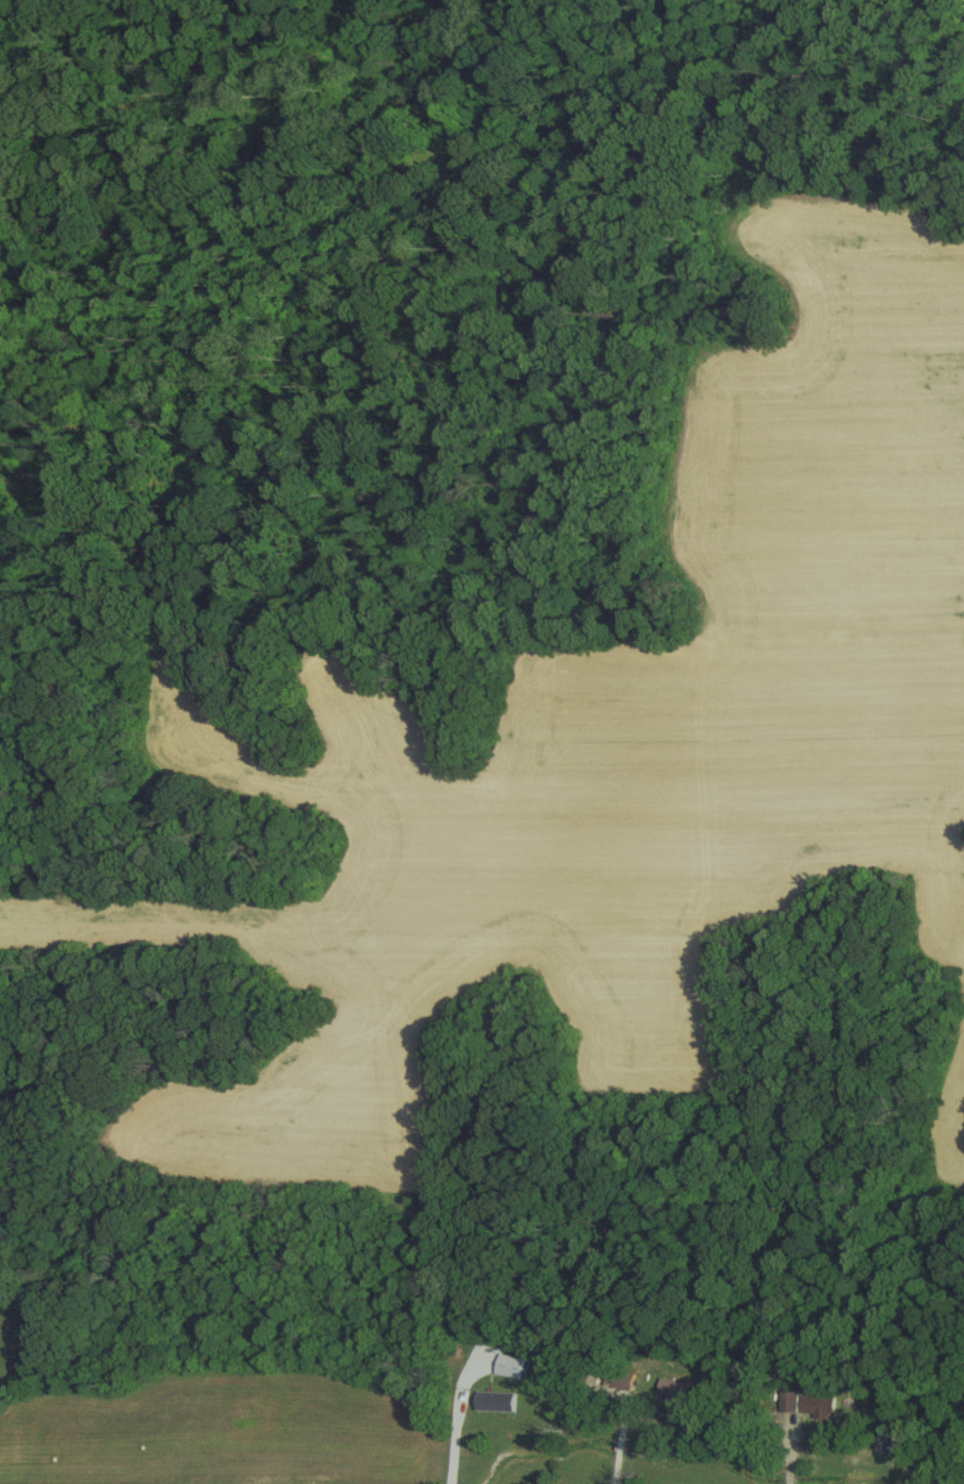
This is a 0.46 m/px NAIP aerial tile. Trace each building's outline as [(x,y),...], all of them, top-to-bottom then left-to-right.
[(496,1371),(522,1378),(527,1358),(500,1352),(496,1371)] [(684,1379),(657,1378),(657,1398),(683,1399),(684,1379)] [(514,1410),(514,1391),(475,1390),(475,1409),(514,1410)] [(832,1395),(798,1394),(797,1414),(832,1414),(832,1395)]
